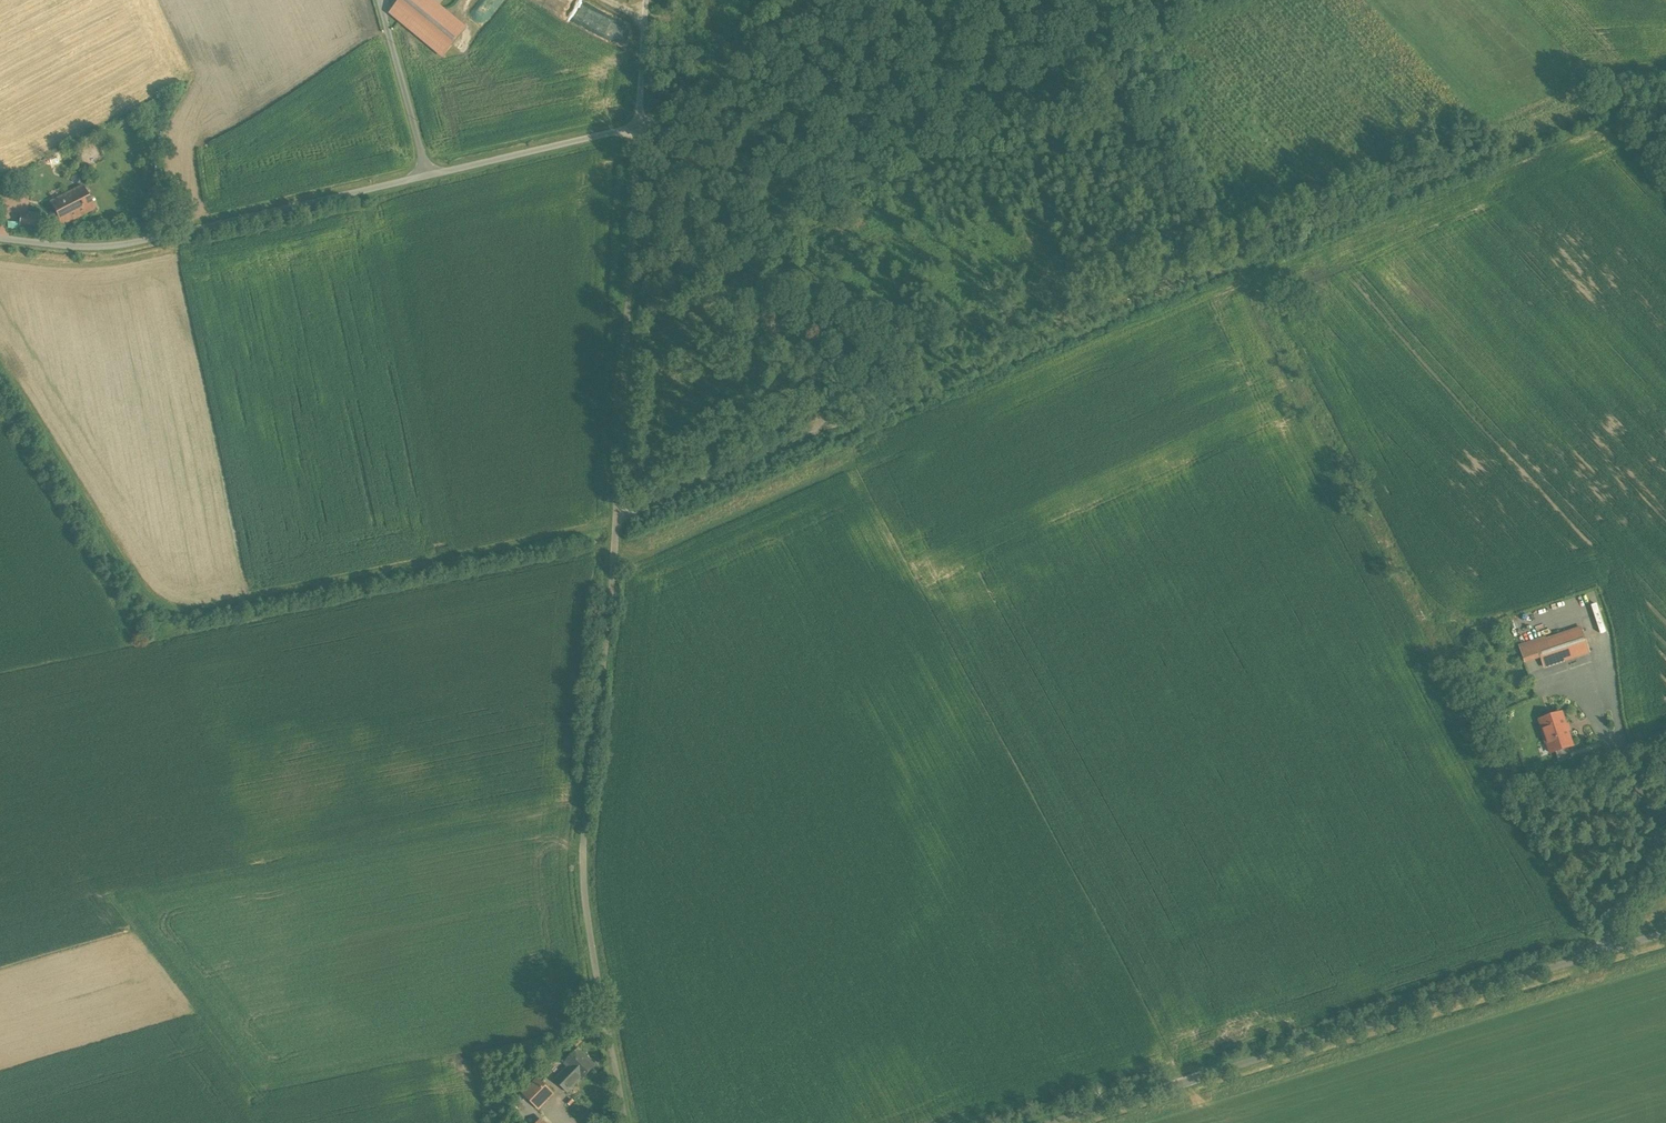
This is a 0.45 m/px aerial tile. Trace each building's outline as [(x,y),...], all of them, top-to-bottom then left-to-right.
[(443,56),(459,36),(416,0),(402,0),(391,14),(443,56)] [(459,36),(466,28),(432,0),(416,0),(459,36)] [(83,186),(51,202),(63,225),(95,209),(83,186)] [(39,214),(21,211),(19,229),(37,232),(39,214)] [(1577,619),(1565,623),(1568,629),(1579,625),(1577,619)] [(1581,629),(1546,640),(1545,638),(1520,647),(1526,662),(1534,660),(1533,657),(1540,654),(1545,667),(1589,652),(1581,629)] [(1562,713),(1540,721),(1544,732),(1542,732),(1546,744),(1547,743),(1548,744),(1552,743),(1555,752),(1573,746),(1568,732),(1570,732),(1568,725),(1566,726),(1562,713)] [(579,1050),(566,1064),(569,1067),(556,1080),(568,1092),(581,1078),(582,1080),(596,1066),(579,1050)] [(538,1110),(552,1096),(537,1080),(522,1094),(538,1110)]
